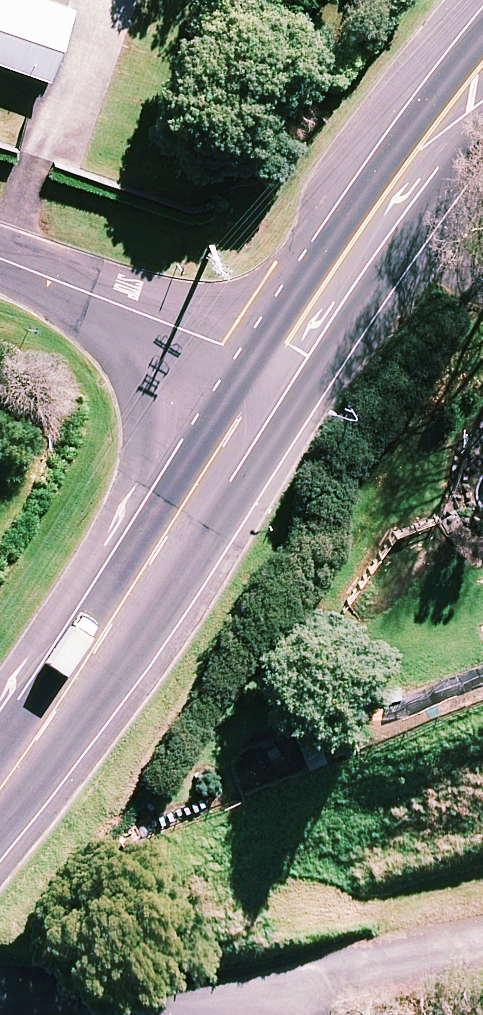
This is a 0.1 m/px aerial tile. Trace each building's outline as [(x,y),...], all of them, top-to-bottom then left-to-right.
[(48,76),(72,9),(48,0),(0,0),(0,59),(48,76)]
